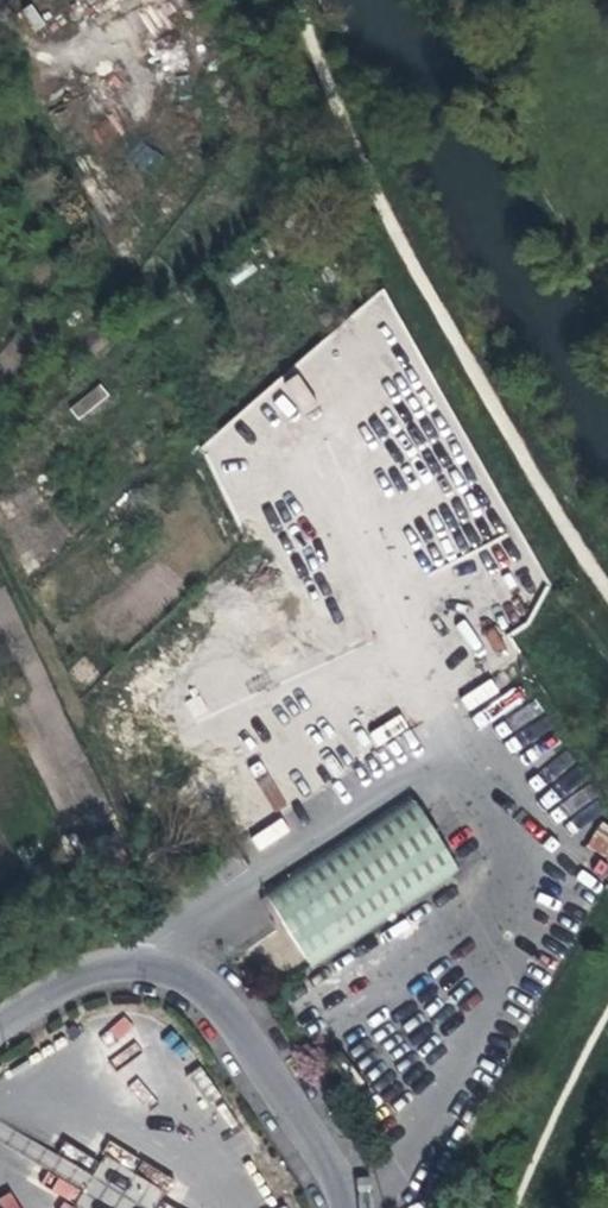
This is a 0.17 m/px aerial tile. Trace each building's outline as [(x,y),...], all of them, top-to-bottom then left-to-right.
[(458,870),(409,795),(261,892),(310,967),(458,870)] [(252,837),(259,849),(288,831),(281,819),(252,837)]
